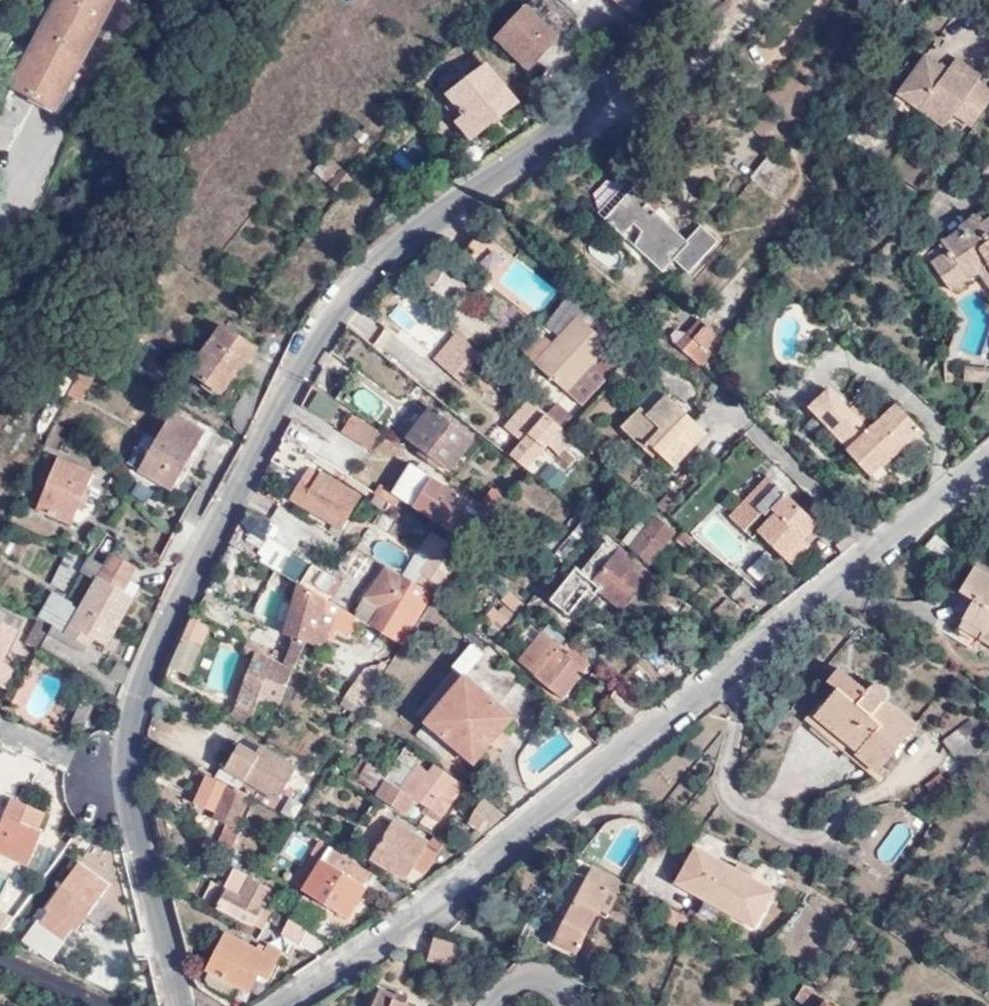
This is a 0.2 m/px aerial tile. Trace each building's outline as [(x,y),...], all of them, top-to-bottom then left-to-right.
[(15,88),(59,112),(117,0),(61,0),(15,88)] [(542,0),(534,0),(496,39),(526,69),(568,26),(542,0)] [(644,24),(666,0),(615,0),(644,24)] [(956,115),(979,82),(983,77),(957,59),(951,70),(946,77),(938,71),(942,67),(927,56),(899,95),(922,110),(926,105),(949,123),(956,115)] [(946,77),(951,70),(943,65),(942,67),(938,71),(946,77)] [(458,128),(472,144),(518,105),(486,67),(450,98),(468,120),(458,128)] [(960,118),(983,85),(979,82),(956,115),(960,118)] [(983,85),(960,118),(974,128),(988,107),(988,90),(983,85)] [(946,127),(949,123),(926,105),(922,110),(946,127)] [(768,196),(791,167),(768,148),(745,176),(768,196)] [(329,188),(347,179),(336,155),(318,164),(329,188)] [(706,243),(688,227),(683,233),(631,186),(604,218),(656,264),(669,252),(686,268),(706,243)] [(942,269),(963,287),(983,273),(988,282),(988,224),(980,210),(962,222),(961,226),(947,237),(952,247),(934,259),(942,269)] [(695,221),(688,227),(706,243),(712,237),(695,221)] [(499,285),(515,267),(476,235),(460,255),(499,285)] [(586,251),(610,269),(621,254),(597,236),(586,251)] [(963,287),(942,269),(958,291),(963,287)] [(402,299),(388,319),(435,351),(448,331),(402,299)] [(725,342),(696,316),(674,341),(697,362),(708,349),(716,354),(725,342)] [(238,373),(240,375),(263,344),(225,318),(191,372),(224,394),(238,373)] [(546,348),(527,370),(558,398),(602,349),(569,321),(546,348)] [(453,376),(476,352),(455,335),(433,359),(453,376)] [(518,362),(527,370),(546,348),(538,341),(518,362)] [(485,360),(476,352),(453,376),(463,385),(485,360)] [(604,388),(622,368),(612,358),(593,377),(604,388)] [(89,370),(84,367),(79,376),(89,370)] [(964,382),(988,383),(988,372),(964,369),(964,382)] [(89,370),(79,376),(67,397),(71,399),(92,371),(89,370)] [(92,371),(71,399),(81,405),(97,374),(92,371)] [(864,429),(825,385),(801,407),(861,474),(874,463),(878,466),(916,431),(891,405),(864,429)] [(637,417),(659,399),(651,391),(631,409),(634,413),(637,417)] [(701,440),(659,399),(637,417),(634,413),(616,430),(639,454),(646,448),(669,472),(701,440)] [(522,445),(510,457),(516,461),(529,471),(545,454),(543,453),(548,446),(550,448),(565,432),(530,401),(505,428),(522,445)] [(341,405),(330,426),(373,448),(384,427),(341,405)] [(447,468),(472,440),(432,405),(405,434),(447,468)] [(208,428),(176,409),(137,472),(171,492),(208,428)] [(563,411),(554,419),(566,430),(574,422),(563,411)] [(573,440),(565,432),(550,448),(558,455),(573,440)] [(273,459),(303,473),(306,466),(311,458),(284,441),(273,459)] [(545,454),(529,471),(537,479),(552,461),(545,454)] [(93,475),(57,458),(33,509),(69,525),(93,475)] [(452,508),(463,490),(413,460),(391,491),(452,530),(461,516),(452,508)] [(529,471),(516,461),(508,471),(520,482),(529,471)] [(306,466),(303,473),(292,500),(341,531),(361,499),(306,466)] [(760,534),(786,559),(805,540),(801,536),(810,528),(813,531),(819,525),(769,476),(729,517),(753,540),(760,534)] [(491,490),(481,502),(494,511),(503,501),(491,490)] [(674,533),(654,518),(646,529),(639,523),(621,545),(648,565),(674,533)] [(801,536),(805,540),(813,531),(810,528),(801,536)] [(248,530),(239,547),(264,562),(270,553),(264,549),(267,541),(248,530)] [(450,544),(431,532),(420,551),(430,557),(422,572),(441,586),(462,547),(450,544)] [(959,559),(931,535),(915,554),(943,578),(959,559)] [(379,539),(373,558),(401,567),(408,549),(379,539)] [(786,559),(792,565),(811,545),(805,540),(786,559)] [(573,570),(569,576),(593,596),(598,591),(621,610),(648,574),(606,542),(579,575),(573,570)] [(87,558),(68,552),(49,584),(68,595),(82,569),(87,558)] [(106,552),(98,565),(123,578),(130,566),(106,552)] [(51,594),(38,617),(54,624),(53,625),(67,634),(72,626),(92,639),(101,644),(113,622),(117,624),(133,597),(122,590),(127,581),(123,578),(98,565),(87,558),(82,569),(96,578),(78,610),(51,594)] [(410,582),(388,568),(370,599),(386,609),(410,582)] [(304,587),(324,600),(334,584),(313,571),(304,587)] [(975,572),(959,595),(973,603),(951,642),(970,655),(980,642),(988,648),(988,580),(975,572)] [(593,596),(569,576),(549,601),(567,617),(586,592),(592,597),(593,596)] [(133,597),(138,587),(127,581),(122,590),(133,597)] [(431,594),(410,582),(386,609),(374,625),(403,642),(431,594)] [(359,621),(357,620),(324,600),(304,587),(299,584),(285,636),(292,639),(305,643),(321,650),(325,640),(329,632),(336,635),(347,641),(359,621)] [(386,609),(370,599),(357,620),(359,621),(371,629),(374,625),(386,609)] [(633,621),(642,610),(632,603),(623,613),(633,621)] [(492,634),(505,623),(491,611),(480,621),(492,634)] [(0,612),(0,689),(4,691),(15,669),(2,662),(21,622),(0,612)] [(212,625),(195,613),(186,634),(204,644),(212,625)] [(32,630),(46,638),(53,625),(54,624),(38,617),(32,630)] [(105,646),(117,624),(113,622),(101,644),(105,646)] [(548,624),(546,626),(562,642),(564,639),(548,624)] [(72,626),(67,634),(87,645),(92,639),(72,626)] [(562,642),(546,626),(541,631),(559,646),(562,642)] [(24,643),(39,651),(46,638),(32,630),(24,643)] [(559,646),(541,631),(517,660),(536,674),(534,676),(563,697),(589,667),(562,642),(559,646)] [(329,632),(325,640),(333,643),(336,635),(329,632)] [(204,644),(186,634),(171,665),(193,675),(204,644)] [(305,643),(292,639),(291,644),(303,648),(305,643)] [(564,639),(562,642),(589,667),(592,664),(564,639)] [(264,649),(253,643),(249,653),(260,658),(264,649)] [(303,648),(291,644),(286,663),(296,669),(303,648)] [(466,681),(467,682),(487,662),(474,650),(456,673),(466,681)] [(292,672),(260,658),(235,711),(253,720),(260,703),(276,709),(292,672)] [(365,685),(376,691),(388,671),(374,665),(365,668),(351,689),(360,692),(365,685)] [(884,692),(874,684),(870,686),(863,692),(836,670),(827,681),(835,690),(806,723),(847,760),(854,753),(876,772),(916,727),(882,696),(884,692)] [(453,696),(497,740),(513,722),(467,682),(466,681),(453,696)] [(351,689),(344,699),(364,711),(376,691),(365,685),(360,692),(351,689)] [(473,768),(497,740),(453,696),(426,728),(473,768)] [(96,704),(84,698),(73,723),(85,729),(96,704)] [(961,765),(987,745),(967,721),(941,740),(961,765)] [(239,742),(216,777),(251,798),(257,788),(276,798),(295,768),(263,748),(258,755),(239,742)] [(376,793),(388,777),(369,764),(356,779),(376,793)] [(216,777),(200,766),(196,773),(213,782),(198,807),(228,824),(221,835),(231,840),(255,800),(251,798),(216,777)] [(466,799),(470,794),(435,767),(429,775),(419,768),(402,792),(388,782),(377,796),(405,815),(415,801),(441,818),(458,793),(466,799)] [(466,819),(484,835),(505,811),(487,795),(466,819)] [(12,801),(0,826),(0,856),(27,869),(43,834),(39,831),(46,817),(12,801)] [(364,855),(401,877),(409,864),(427,875),(438,856),(421,846),(423,841),(387,817),(364,855)] [(352,921),(374,884),(323,853),(301,890),(352,921)] [(691,893),(710,860),(699,853),(680,887),(691,893)] [(779,899),(710,860),(691,893),(759,933),(779,899)] [(9,865),(0,863),(0,898),(9,865)] [(74,932),(82,920),(99,898),(107,886),(78,864),(44,909),(49,913),(41,923),(37,921),(21,941),(49,961),(71,931),(74,932)] [(409,864),(401,877),(419,888),(427,875),(409,864)] [(254,924),(264,929),(272,915),(262,910),(272,892),(237,870),(216,905),(252,927),(254,924)] [(600,917),(617,889),(587,871),(548,943),(572,956),(594,913),(600,917)] [(99,898),(82,920),(93,928),(109,906),(99,898)] [(300,948),(310,935),(289,919),(281,934),(300,948)] [(268,976),(280,955),(268,948),(263,957),(228,934),(209,964),(249,989),(260,971),(268,976)] [(469,948),(430,937),(425,961),(462,972),(469,948)] [(832,1005),(798,984),(788,999),(800,1005),(831,1005),(832,1005)] [(402,1005),(403,1001),(377,992),(370,1005),(402,1005)]
